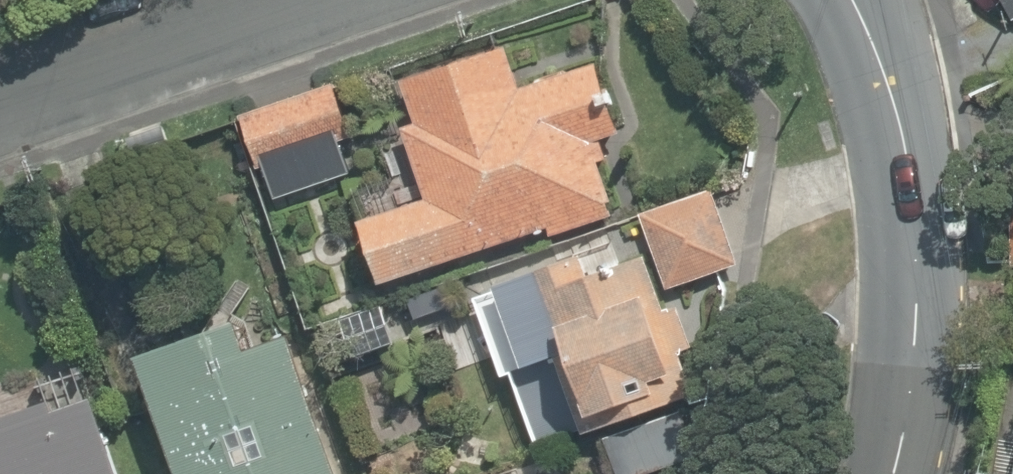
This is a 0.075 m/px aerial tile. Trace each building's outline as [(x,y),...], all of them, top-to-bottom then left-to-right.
[(1010,20),(1012,19),(1012,0),(1000,0),(1010,20)] [(504,44),(384,78),(415,188),(348,207),(368,280),(628,208),(584,52),(512,72),(504,44)] [(271,113),(295,181),(346,163),(322,94),(271,113)] [(579,426),(705,383),(672,288),(743,264),(717,187),(461,275),(497,380),(556,359),(579,426)] [(182,473),(342,473),(292,334),(249,349),(239,321),(140,356),(182,473)] [(31,445),(0,456),(0,473),(41,473),(31,445)] [(117,450),(51,473),(126,473),(117,450)]
